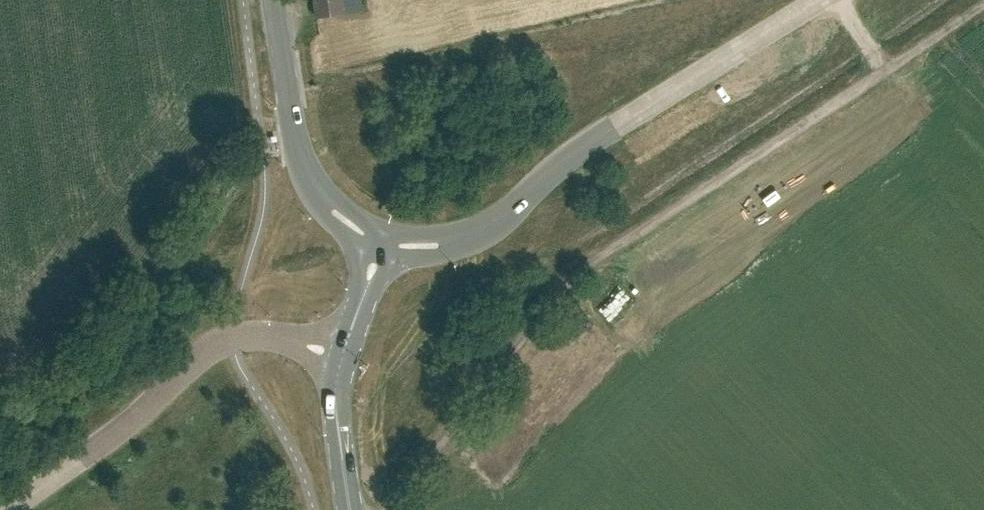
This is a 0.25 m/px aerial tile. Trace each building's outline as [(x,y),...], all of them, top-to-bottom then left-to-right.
[(361,0),(311,0),(314,16),(362,9),(361,0)] [(172,405),(185,394),(179,387),(166,397),(172,405)]
